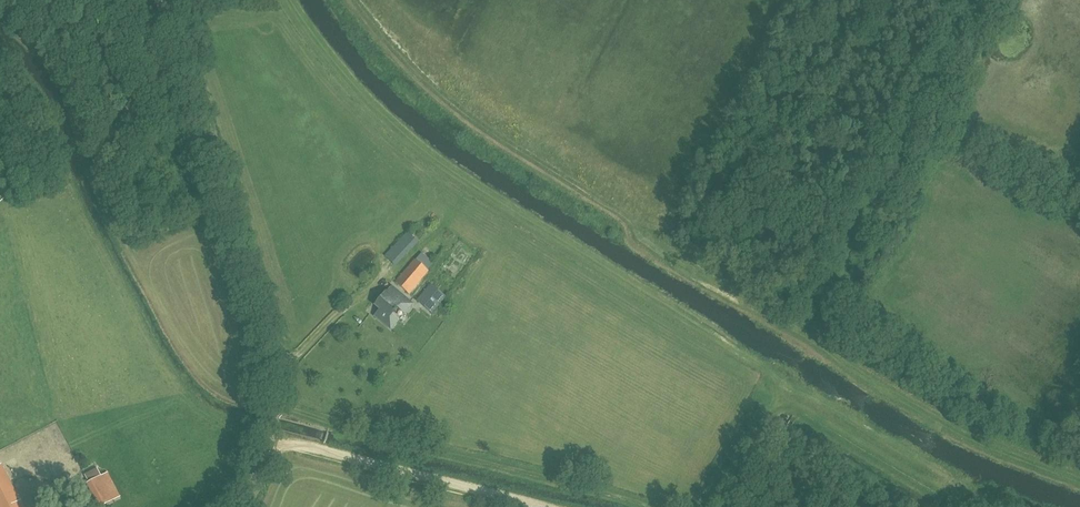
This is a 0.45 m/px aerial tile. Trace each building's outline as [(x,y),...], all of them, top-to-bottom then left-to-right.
[(403,257),(418,242),(408,232),(393,247),(403,257)] [(395,282),(409,293),(429,271),(415,259),(395,282)] [(432,314),(446,297),(431,283),(417,300),(432,314)] [(398,320),(393,315),(399,308),(405,313),(414,303),(394,286),(387,294),(386,292),(375,305),(379,309),(373,316),(390,329),(398,320)] [(0,468),(0,506),(22,506),(2,467),(0,468)] [(101,476),(97,469),(84,476),(88,483),(101,476)] [(101,505),(102,506),(114,500),(110,492),(98,498),(101,505)]
